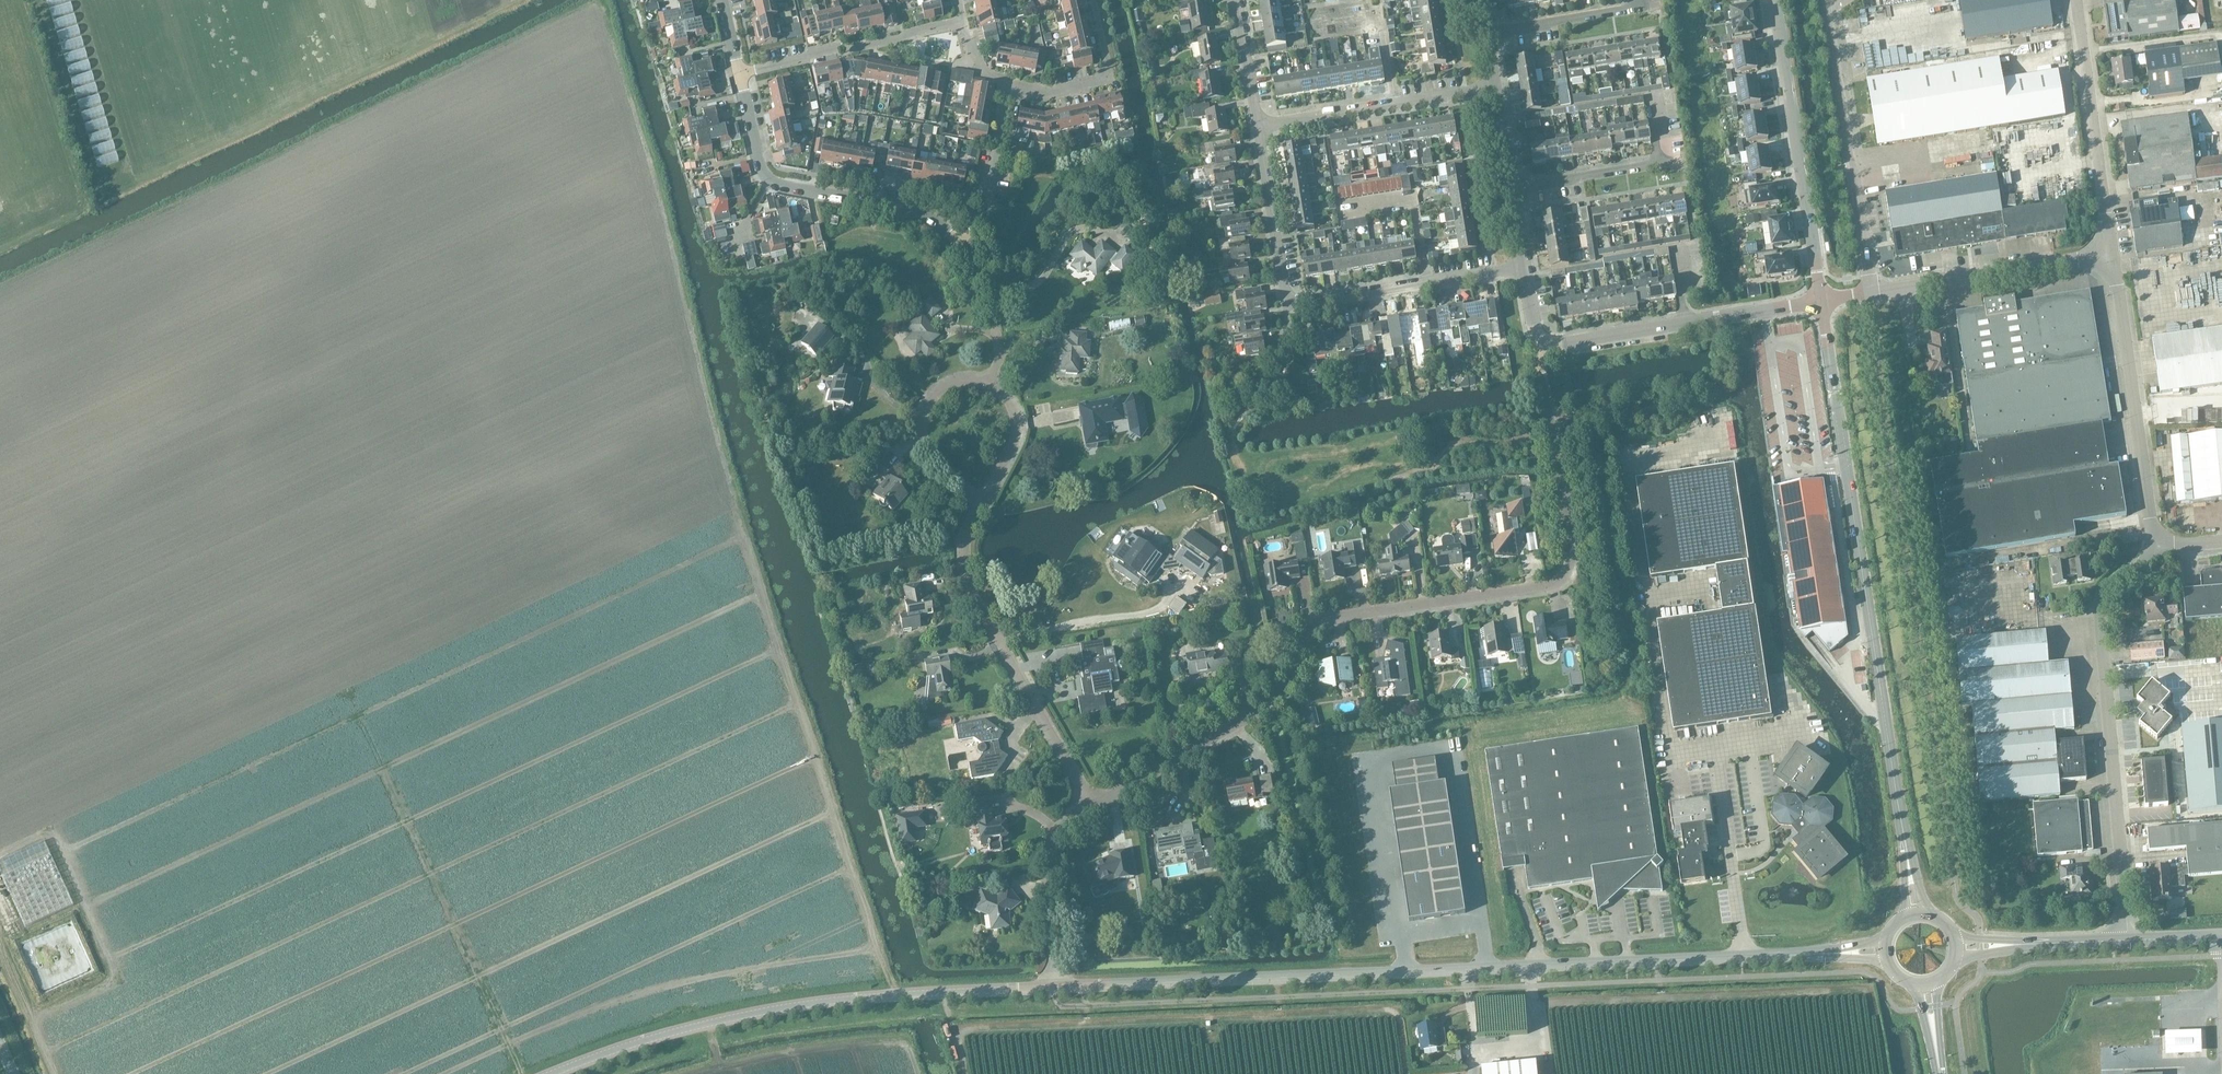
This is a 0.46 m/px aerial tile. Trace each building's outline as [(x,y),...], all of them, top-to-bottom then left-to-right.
[(694,21),(692,11),(695,11),(692,1),(688,2),(688,0),(681,0),(677,1),(680,12),(683,24),(694,22),(694,21)] [(883,26),(884,28),(897,25),(893,7),(891,0),(886,0),(888,8),(880,10),(884,26),(883,26)] [(977,14),(997,10),(995,2),(1003,0),(980,0),(974,1),(977,14)] [(1078,0),(1061,4),(1063,12),(1055,14),(1056,19),(1083,13),(1080,0),(1078,0)] [(1411,13),(1437,9),(1435,0),(1409,0),(1411,13)] [(1522,6),(1521,0),(1507,0),(1508,8),(1522,6)] [(1960,6),(1966,41),(2053,27),(2048,0),(1959,0),(1960,6)] [(2175,0),(2165,0),(2105,8),(2107,21),(2108,27),(2109,39),(2128,36),(2129,39),(2179,32),(2200,30),(2198,17),(2177,20),(2175,0)] [(2205,25),(2202,0),(2197,0),(2200,25),(2205,25)] [(880,10),(880,8),(872,9),(870,1),(865,2),(871,29),(883,26),(884,26),(880,10)] [(1193,28),(1211,25),(1208,6),(1198,7),(1197,1),(1179,3),(1181,11),(1190,9),(1193,28)] [(1731,10),(1733,23),(1756,19),(1754,9),(1753,9),(1752,6),(1747,7),(1746,1),(1732,3),(1733,9),(1731,10)] [(1954,13),(1960,11),(1957,1),(1951,3),(1954,13)] [(779,14),(779,15),(785,13),(784,8),(775,10),(774,2),(755,6),(758,19),(779,14)] [(839,8),(838,2),(833,3),(835,12),(827,13),(831,32),(844,29),(839,8)] [(871,29),(865,2),(860,3),(862,12),(854,13),(858,32),(871,29)] [(1288,2),(1279,4),(1260,7),(1262,20),(1281,17),(1280,9),(1289,7),(1288,2)] [(645,6),(647,13),(658,10),(657,3),(645,6)] [(943,16),(940,3),(923,6),(921,7),(923,15),(914,17),(916,22),(924,20),(943,16)] [(814,16),(814,18),(815,18),(818,35),(819,35),(831,32),(827,13),(819,15),(817,7),(812,8),(814,16)] [(844,7),(839,8),(844,29),(845,35),(858,32),(854,13),(846,15),(844,7)] [(997,10),(977,14),(980,28),(982,27),(983,33),(996,30),(995,24),(1008,21),(1007,16),(1006,16),(1004,8),(997,10)] [(1437,9),(1411,13),(1413,26),(1422,25),(1439,22),(1437,9)] [(1874,11),(1875,27),(1891,26),(1890,11),(1874,11)] [(663,29),(671,27),(683,24),(680,12),(670,15),(669,12),(659,14),(663,29)] [(815,18),(814,18),(807,20),(805,12),(800,13),(802,21),(801,21),(806,40),(819,37),(819,35),(818,35),(815,18)] [(1083,13),(1056,19),(1057,24),(1065,22),(1067,30),(1086,25),(1083,13)] [(758,19),(752,20),(755,33),(773,29),(772,21),(780,19),(779,15),(779,14),(758,19)] [(1290,15),(1281,17),(1262,20),(1264,34),(1283,31),(1282,22),(1291,21),(1290,15)] [(1394,16),(1386,18),(1388,29),(1395,28),(1394,16)] [(685,36),(686,36),(696,34),(696,36),(706,34),(705,30),(711,28),(710,23),(704,24),(703,19),(694,21),(694,22),(683,24),(685,36)] [(1757,29),(1756,19),(1733,23),(1734,35),(1730,36),(1731,42),(1730,42),(1730,43),(1752,40),(1751,33),(1756,32),(1756,29),(1757,29)] [(1439,22),(1422,25),(1422,27),(1424,35),(1415,37),(1415,40),(1424,38),(1441,36),(1439,22)] [(688,44),(686,36),(685,36),(683,24),(671,27),(673,37),(671,38),(673,48),(688,44)] [(1086,25),(1067,30),(1069,38),(1060,40),(1061,44),(1089,38),(1086,25)] [(775,37),(773,29),(755,33),(758,46),(777,42),(785,40),(784,35),(775,37)] [(1293,29),(1283,31),(1264,34),(1267,49),(1286,46),(1284,36),(1294,35),(1293,29)] [(985,39),(998,36),(996,30),(983,33),(985,39)] [(1193,37),(1186,38),(1187,45),(1194,44),(1199,43),(1202,63),(1221,60),(1218,39),(1212,40),(1211,34),(1193,37)] [(985,39),(986,45),(999,42),(998,36),(985,39)] [(1441,36),(1424,38),(1426,49),(1417,50),(1417,53),(1426,52),(1443,49),(1441,36)] [(1071,47),(1073,55),(1089,52),(1090,52),(1092,51),(1089,38),(1061,44),(1063,49),(1071,47)] [(1941,48),(1957,47),(1956,38),(1940,39),(1941,48)] [(1022,70),(1025,51),(1017,50),(1019,41),(1013,40),(1012,49),(1009,68),(1022,70)] [(995,65),(1009,68),(1012,49),(999,46),(1000,45),(999,42),(986,45),(989,57),(997,59),(995,65)] [(1644,44),(1646,60),(1659,58),(1657,42),(1644,44)] [(1648,69),(1646,60),(1644,44),(1631,46),(1633,62),(1635,71),(1648,69)] [(2216,45),(2178,50),(2163,52),(2162,45),(2144,47),(2145,54),(2151,99),(2185,94),(2183,83),(2220,79),(2216,45)] [(1626,63),(1633,62),(1631,46),(1618,48),(1622,73),(1628,72),(1626,63)] [(1755,58),(1753,46),(1732,50),(1733,61),(1755,58)] [(1605,51),(1607,67),(1615,65),(1616,74),(1622,73),(1618,48),(1605,51)] [(1366,66),(1369,85),(1384,82),(1378,49),(1368,50),(1369,56),(1364,57),(1366,66)] [(1445,63),(1443,49),(1426,52),(1427,54),(1428,63),(1419,64),(1421,75),(1434,73),(1433,65),(1445,63)] [(1025,51),(1022,70),(1035,72),(1037,63),(1043,64),(1045,51),(1038,50),(1038,53),(1025,51)] [(1592,53),(1594,69),(1595,74),(1608,72),(1607,67),(1605,51),(1592,53)] [(1073,55),(1071,55),(1073,64),(1064,65),(1065,71),(1074,69),(1092,65),(1090,52),(1089,52),(1073,55)] [(1559,67),(1564,66),(1562,53),(1555,54),(1557,67),(1559,67)] [(1581,71),(1594,69),(1592,53),(1578,55),(1581,71)] [(1582,77),(1581,71),(1578,55),(1565,57),(1569,80),(1582,77)] [(676,76),(677,81),(683,80),(695,77),(692,66),(691,57),(676,61),(679,76),(676,76)] [(1369,85),(1366,66),(1357,67),(1356,58),(1351,59),(1353,68),(1356,87),(1369,85)] [(1518,73),(1534,71),(1532,58),(1515,61),(1518,73)] [(1757,69),(1755,58),(1733,61),(1735,73),(1757,69)] [(707,75),(715,73),(712,59),(702,61),(702,64),(692,66),(695,77),(707,75)] [(1998,59),(1986,61),(1944,68),(1899,75),(1875,79),(1867,80),(1878,146),(2009,125),(2009,124),(2065,116),(2057,71),(2002,80),(1998,59)] [(853,79),(853,60),(838,63),(844,90),(849,89),(847,80),(853,79)] [(868,62),(853,60),(853,79),(859,80),(858,89),(862,90),(868,62)] [(1356,87),(1353,68),(1344,69),(1342,60),(1337,61),(1339,70),(1342,89),(1356,87)] [(2134,90),(2133,84),(2130,60),(2112,62),(2114,71),(2116,86),(2122,85),(2122,90),(2125,91),(2134,90)] [(869,82),(877,83),(881,65),(868,62),(862,90),(867,91),(869,82)] [(1342,89),(1339,70),(1331,71),(1329,62),(1324,63),(1326,72),(1329,91),(1342,89)] [(840,91),(844,90),(838,63),(825,66),(830,84),(838,83),(840,91)] [(1311,65),(1312,74),(1315,93),(1329,91),(1326,72),(1317,73),(1316,64),(1311,65)] [(883,94),(888,94),(893,67),(881,65),(877,83),(885,85),(883,94)] [(822,86),(830,84),(825,66),(812,69),(817,88),(819,96),(824,95),(822,86)] [(1315,93),(1312,74),(1304,75),(1302,66),(1297,67),(1299,76),(1302,96),(1315,93)] [(895,87),(903,88),(906,69),(893,67),(888,94),(893,95),(895,87)] [(914,99),(916,91),(919,72),(906,69),(903,88),(911,90),(909,98),(914,99)] [(1302,96),(1299,76),(1290,78),(1289,69),(1284,69),(1285,78),(1288,98),(1302,96)] [(964,85),(967,72),(960,70),(958,83),(964,85)] [(1203,98),(1222,95),(1219,75),(1208,77),(1207,70),(1190,73),(1191,80),(1200,79),(1203,98)] [(1276,100),(1288,98),(1285,78),(1277,80),(1276,71),(1270,72),(1272,82),(1273,82),(1276,100)] [(1518,73),(1520,86),(1536,84),(1534,71),(1518,73)] [(927,102),(929,93),(932,74),(919,72),(916,91),(924,92),(922,101),(927,102)] [(972,79),(972,78),(973,73),(967,72),(964,85),(965,85),(971,86),(972,79)] [(769,85),(772,98),(790,94),(789,88),(794,87),(793,81),(791,81),(789,74),(776,77),(778,83),(769,85)] [(932,74),(929,93),(936,94),(935,103),(940,104),(942,95),(945,77),(932,74)] [(709,85),(707,75),(695,77),(697,89),(699,98),(704,97),(705,101),(710,100),(710,95),(714,94),(712,84),(709,85)] [(1662,85),(1663,90),(1670,89),(1668,76),(1661,77),(1662,85)] [(677,81),(675,82),(678,96),(686,95),(687,99),(699,96),(697,89),(695,77),(683,80),(677,81)] [(971,86),(965,85),(963,98),(972,99),(991,102),(993,89),(984,87),(985,81),(972,79),(971,86)] [(1737,94),(1758,91),(1757,79),(1735,83),(1737,94)] [(1536,84),(1520,86),(1522,99),(1538,97),(1536,84)] [(1760,102),(1758,91),(1737,94),(1739,106),(1760,102)] [(844,104),(850,102),(848,92),(841,93),(844,104)] [(1105,96),(1110,114),(1117,113),(1119,121),(1125,120),(1123,112),(1119,93),(1105,96)] [(775,112),(802,105),(801,100),(792,102),(790,94),(772,98),(775,111),(775,112)] [(1538,97),(1522,99),(1523,105),(1520,107),(1521,110),(1524,111),(1524,112),(1541,110),(1539,103),(1547,101),(1546,95),(1538,97)] [(756,96),(749,97),(750,107),(758,106),(756,96)] [(1092,99),(1094,105),(1099,126),(1104,125),(1102,116),(1110,114),(1105,96),(1092,99)] [(1629,99),(1630,104),(1630,106),(1643,104),(1642,97),(1629,99)] [(988,115),(991,102),(972,99),(971,107),(962,105),(962,106),(952,104),(951,109),(988,115)] [(1630,106),(1630,104),(1629,99),(1616,101),(1617,106),(1618,108),(1630,106)] [(719,128),(716,118),(719,117),(717,107),(716,107),(716,104),(711,105),(712,108),(702,111),(704,119),(707,131),(719,128)] [(888,116),(897,118),(899,106),(890,104),(888,116)] [(775,112),(775,111),(769,112),(772,125),(790,121),(789,113),(803,110),(802,105),(775,112)] [(1100,132),(1099,126),(1094,105),(1081,108),(1085,126),(1093,124),(1095,133),(1100,132)] [(1224,117),(1225,117),(1224,110),(1209,112),(1208,105),(1191,108),(1193,120),(1205,117),(1209,135),(1226,132),(1224,117)] [(1078,128),(1085,126),(1081,108),(1068,111),(1075,138),(1080,136),(1078,128)] [(967,125),(969,126),(986,129),(986,128),(988,115),(956,109),(955,114),(960,115),(969,117),(967,125)] [(1028,140),(1029,132),(1032,114),(1019,111),(1018,121),(1011,119),(1009,132),(1015,133),(1015,138),(1028,140)] [(1056,114),(1060,132),(1068,130),(1070,139),(1075,138),(1068,111),(1056,114)] [(1038,143),(1040,143),(1045,144),(1044,116),(1032,114),(1029,132),(1039,134),(1038,143)] [(1049,134),(1060,132),(1056,114),(1044,116),(1045,144),(1051,143),(1049,134)] [(2194,162),(2187,115),(2121,124),(2130,190),(2196,181),(2221,178),(2221,170),(2221,158),(2194,162)] [(1766,127),(1764,116),(1742,119),(1744,130),(1766,127)] [(1453,118),(1439,120),(1442,137),(1444,137),(1452,135),(1454,144),(1459,144),(1457,134),(1456,134),(1453,118)] [(1636,142),(1634,126),(1626,127),(1625,118),(1620,119),(1619,119),(1621,128),(1624,144),(1629,143),(1629,144),(1630,146),(1636,145),(1637,145),(1636,142)] [(688,135),(695,134),(695,133),(707,131),(704,119),(694,121),(693,119),(683,121),(687,136),(688,135)] [(774,138),(793,134),(792,126),(800,124),(799,119),(790,121),(772,125),(774,138)] [(1616,129),(1607,130),(1608,134),(1610,146),(1611,146),(1623,144),(1623,147),(1624,147),(1623,144),(1624,144),(1621,128),(1619,119),(1615,120),(1614,120),(1616,129)] [(1439,120),(1426,123),(1428,139),(1430,139),(1439,138),(1440,147),(1445,146),(1444,137),(1442,137),(1439,120)] [(1426,123),(1412,125),(1415,142),(1417,141),(1425,140),(1427,149),(1432,148),(1430,139),(1428,139),(1426,123)] [(1634,126),(1636,142),(1641,141),(1642,142),(1643,143),(1649,143),(1650,143),(1646,124),(1634,126)] [(710,143),(710,142),(720,140),(720,143),(730,141),(729,136),(738,134),(736,125),(727,127),(727,126),(719,128),(707,131),(710,143)] [(1412,125),(1398,127),(1401,144),(1403,144),(1412,142),(1413,151),(1418,150),(1417,141),(1415,142),(1412,125)] [(988,128),(986,128),(986,129),(969,126),(968,133),(959,132),(959,133),(951,131),(950,135),(958,137),(967,138),(986,142),(988,128)] [(1398,127),(1385,129),(1388,146),(1389,146),(1398,144),(1400,153),(1405,152),(1403,144),(1401,144),(1398,127)] [(1768,138),(1766,127),(1744,130),(1746,142),(1768,138)] [(1383,130),(1371,132),(1374,148),(1376,148),(1377,157),(1386,156),(1391,155),(1389,146),(1388,146),(1385,129),(1383,130)] [(1601,129),(1595,130),(1598,153),(1611,150),(1611,146),(1610,146),(1608,134),(1602,135),(1601,129)] [(1583,138),(1585,155),(1598,153),(1595,130),(1588,131),(1589,137),(1583,138)] [(695,134),(688,135),(690,145),(695,144),(697,154),(712,151),(710,142),(710,143),(707,131),(695,134)] [(1122,139),(1121,132),(1114,134),(1116,140),(1122,139)] [(1371,132),(1358,134),(1360,150),(1362,150),(1371,149),(1372,158),(1377,157),(1376,148),(1374,148),(1371,132)] [(858,169),(862,151),(854,149),(856,134),(851,133),(850,140),(845,167),(858,169)] [(796,147),(793,134),(774,138),(777,151),(783,150),(784,157),(801,153),(799,146),(796,147)] [(1358,134),(1344,136),(1347,153),(1349,152),(1354,151),(1355,156),(1357,157),(1357,160),(1358,160),(1360,160),(1364,159),(1362,150),(1360,150),(1358,134)] [(1568,134),(1555,137),(1556,139),(1556,143),(1559,159),(1572,157),(1569,140),(1568,134)] [(1344,136),(1330,138),(1330,140),(1333,155),(1344,153),(1345,162),(1350,161),(1349,152),(1347,153),(1344,136)] [(1543,145),(1544,145),(1542,136),(1536,137),(1537,146),(1530,147),(1533,164),(1546,161),(1543,145)] [(1585,155),(1583,138),(1569,140),(1572,157),(1585,155)] [(819,162),(832,165),(836,146),(829,145),(829,141),(817,139),(814,152),(821,153),(819,162)] [(844,147),(836,146),(832,165),(845,167),(850,140),(845,139),(844,147)] [(1556,139),(1543,141),(1544,145),(1543,145),(1546,161),(1559,159),(1556,143),(1556,139)] [(912,173),(916,152),(917,146),(917,141),(912,141),(910,153),(902,152),(899,171),(911,173),(912,173)] [(1229,163),(1235,162),(1233,146),(1230,147),(1229,141),(1204,145),(1205,155),(1214,153),(1216,165),(1229,163)] [(1300,145),(1284,148),(1286,162),(1303,159),(1302,157),(1311,155),(1310,147),(1309,142),(1300,143),(1300,145)] [(880,164),(881,158),(882,151),(883,145),(876,144),(870,143),(868,152),(862,151),(858,169),(872,172),(873,163),(880,164)] [(2207,156),(2206,144),(2197,144),(2198,156),(2207,156)] [(882,151),(881,158),(887,159),(885,168),(899,171),(902,152),(889,150),(890,146),(883,145),(882,151)] [(1748,164),(1769,160),(1768,149),(1746,152),(1748,164)] [(912,173),(911,173),(910,179),(923,181),(927,163),(919,161),(920,153),(916,152),(912,173)] [(936,184),(941,156),(936,155),(935,164),(927,163),(923,181),(936,184)] [(1303,159),(1286,162),(1288,175),(1305,173),(1305,170),(1313,169),(1312,161),(1311,155),(1302,157),(1303,159)] [(946,157),(941,156),(936,184),(949,186),(953,167),(945,166),(946,157)] [(1432,158),(1422,159),(1423,166),(1433,164),(1432,158)] [(1417,160),(1405,162),(1406,168),(1418,166),(1417,160)] [(1771,171),(1769,160),(1748,164),(1750,175),(1771,172),(1771,171)] [(1448,181),(1439,182),(1440,187),(1449,186),(1449,184),(1466,181),(1462,161),(1447,164),(1448,170),(1447,170),(1448,181)] [(953,167),(949,186),(962,189),(964,179),(971,181),(973,168),(968,167),(969,163),(961,162),(960,169),(953,167)] [(1214,176),(1216,187),(1228,185),(1234,184),(1232,169),(1230,169),(1229,163),(1216,165),(1203,167),(1205,177),(1214,176)] [(695,165),(683,167),(684,174),(696,172),(695,165)] [(1305,173),(1288,175),(1290,189),(1307,186),(1307,184),(1305,175),(1314,174),(1313,169),(1305,170),(1305,173)] [(719,173),(721,181),(723,192),(734,190),(734,189),(732,181),(735,180),(733,170),(719,173)] [(1363,172),(1350,174),(1351,181),(1364,179),(1363,172)] [(1949,220),(2002,211),(1996,175),(1919,187),(1925,224),(1949,220)] [(1410,190),(1408,177),(1401,178),(1403,191),(1410,190)] [(704,197),(712,195),(723,192),(721,181),(712,184),(711,181),(701,183),(704,197)] [(1451,194),(1442,196),(1442,201),(1452,200),(1451,198),(1468,195),(1466,181),(1449,184),(1449,186),(1451,194)] [(1307,186),(1290,189),(1293,202),(1309,199),(1309,197),(1308,189),(1316,187),(1316,182),(1307,184),(1307,186)] [(1756,183),(1742,185),(1743,192),(1744,193),(1746,207),(1768,203),(1769,206),(1779,204),(1777,194),(1775,195),(1774,192),(1773,187),(1757,190),(1756,183)] [(1229,192),(1228,185),(1216,187),(1194,191),(1196,200),(1213,197),(1214,201),(1210,202),(1212,213),(1229,210),(1229,208),(1234,207),(1231,191),(1229,192)] [(1902,190),(1908,226),(1912,226),(1925,224),(1919,187),(1902,190)] [(742,188),(734,189),(734,190),(723,192),(726,203),(728,210),(732,209),(731,202),(735,201),(737,209),(746,206),(742,188)] [(1908,226),(1902,190),(1885,192),(1891,229),(1904,227),(1908,226)] [(723,192),(712,195),(715,204),(712,205),(716,222),(726,220),(725,215),(729,215),(726,203),(723,192)] [(1453,208),(1444,210),(1445,215),(1454,213),(1453,211),(1470,208),(1468,195),(1451,198),(1452,200),(1453,208)] [(1309,199),(1293,202),(1295,216),(1312,213),(1311,211),(1310,202),(1319,201),(1318,196),(1309,197),(1309,199)] [(773,197),(766,198),(769,211),(776,210),(773,197)] [(1669,199),(1672,218),(1685,216),(1682,197),(1669,199)] [(1669,199),(1656,201),(1660,226),(1666,225),(1665,219),(1672,218),(1669,199)] [(2136,252),(2182,246),(2177,207),(2158,209),(2157,200),(2133,203),(2134,213),(2131,213),(2136,252)] [(1655,227),(1660,226),(1656,201),(1643,203),(1646,222),(1654,221),(1655,227)] [(2002,211),(2007,240),(2066,231),(2064,218),(2067,218),(2066,206),(2062,207),(2061,202),(2002,211)] [(1633,224),(1646,222),(1643,203),(1630,205),(1633,224)] [(1634,231),(1633,224),(1630,205),(1617,208),(1620,226),(1628,225),(1629,231),(1634,231)] [(790,208),(776,212),(778,220),(781,230),(791,228),(789,219),(798,217),(796,208),(790,209),(790,208)] [(1454,213),(1445,215),(1446,224),(1447,229),(1456,227),(1455,225),(1472,222),(1470,208),(1453,211),(1454,213)] [(1584,223),(1589,222),(1587,208),(1580,209),(1582,223),(1584,223)] [(1617,208),(1604,210),(1607,228),(1620,226),(1617,208)] [(1312,213),(1295,216),(1297,230),(1314,227),(1312,216),(1321,214),(1320,209),(1311,211),(1312,213)] [(1604,210),(1591,212),(1594,230),(1603,229),(1604,236),(1608,236),(1604,210)] [(1782,246),(1781,244),(1789,243),(1788,234),(1789,234),(1788,233),(1787,229),(1788,229),(1788,228),(1787,228),(1786,219),(1777,220),(1776,211),(1761,213),(1762,223),(1769,222),(1773,245),(1775,245),(1775,247),(1782,246)] [(2007,240),(2002,211),(1949,220),(1954,249),(2007,240)] [(756,236),(765,234),(770,233),(781,230),(778,220),(776,212),(765,214),(766,220),(753,222),(756,236)] [(1543,229),(1562,225),(1560,213),(1541,216),(1543,229)] [(1244,237),(1251,236),(1248,220),(1245,221),(1244,214),(1219,218),(1220,229),(1230,227),(1232,239),(1244,237)] [(838,218),(831,217),(830,225),(837,226),(838,218)] [(1949,220),(1925,224),(1912,226),(1917,255),(1954,249),(1949,220)] [(1457,236),(1448,237),(1449,242),(1458,241),(1458,238),(1474,236),(1472,222),(1455,225),(1456,227),(1457,236)] [(713,233),(725,230),(724,224),(711,226),(713,233)] [(1545,242),(1564,238),(1570,237),(1568,225),(1562,225),(1543,229),(1545,242)] [(799,226),(791,228),(781,230),(783,241),(792,239),(793,242),(803,240),(799,226)] [(1912,226),(1908,226),(1904,227),(1909,256),(1917,255),(1912,226)] [(817,227),(813,228),(816,244),(816,245),(821,244),(821,243),(817,227)] [(1904,227),(1891,229),(1891,230),(1892,230),(1896,258),(1909,256),(1904,227)] [(727,237),(725,230),(713,233),(714,239),(727,237)] [(770,233),(765,234),(767,243),(760,245),(762,255),(765,255),(769,254),(771,252),(785,249),(783,241),(781,230),(770,233)] [(1323,231),(1313,233),(1314,240),(1324,238),(1323,231)] [(1458,241),(1449,242),(1450,251),(1451,256),(1460,254),(1460,252),(1477,250),(1474,236),(1458,238),(1458,241)] [(1229,249),(1231,261),(1243,259),(1249,258),(1247,243),(1245,243),(1244,237),(1232,239),(1218,241),(1220,251),(1229,249)] [(1401,237),(1396,237),(1397,246),(1399,246),(1402,263),(1416,261),(1413,244),(1402,246),(1401,237)] [(1566,251),(1564,238),(1545,242),(1548,254),(1566,251)] [(1387,239),(1382,240),(1384,249),(1386,248),(1388,265),(1402,263),(1399,246),(1397,246),(1389,248),(1387,239)] [(1374,241),(1369,242),(1370,251),(1372,250),(1375,267),(1388,265),(1386,248),(1384,249),(1375,250),(1374,241)] [(744,251),(757,248),(755,242),(742,245),(744,251)] [(1122,272),(1135,256),(1124,247),(1118,255),(1101,242),(1093,252),(1081,242),(1071,255),(1071,256),(1072,255),(1077,259),(1072,266),(1081,273),(1084,269),(1085,270),(1086,268),(1096,276),(1108,261),(1122,272)] [(1360,243),(1355,244),(1356,253),(1358,253),(1361,270),(1375,267),(1372,250),(1370,251),(1369,242),(1360,244),(1360,243)] [(1346,245),(1341,246),(1343,255),(1345,255),(1347,272),(1361,270),(1358,253),(1356,253),(1355,244),(1353,244),(1346,245)] [(758,255),(757,248),(744,251),(745,258),(758,255)] [(1333,248),(1328,248),(1329,257),(1331,257),(1334,274),(1347,272),(1345,255),(1343,255),(1334,257),(1333,248)] [(1654,250),(1655,255),(1655,258),(1668,255),(1667,248),(1654,250)] [(1319,250),(1314,251),(1316,260),(1318,259),(1320,276),(1334,274),(1331,257),(1329,257),(1321,259),(1319,250)] [(1568,264),(1566,251),(1548,254),(1550,267),(1568,264)] [(1797,273),(1797,272),(1797,271),(1796,270),(1795,269),(1793,269),(1791,256),(1774,259),(1773,251),(1756,254),(1757,262),(1765,261),(1768,277),(1781,276),(1781,279),(1792,278),(1794,277),(1795,277),(1796,276),(1797,274),(1797,273)] [(1305,252),(1300,253),(1302,262),(1303,262),(1306,278),(1320,276),(1318,259),(1316,260),(1307,261),(1305,252)] [(1231,261),(1217,263),(1219,273),(1228,272),(1230,284),(1233,283),(1234,287),(1245,285),(1244,281),(1248,281),(1246,265),(1244,265),(1243,259),(1231,261)] [(1565,277),(1565,276),(1564,271),(1551,273),(1552,280),(1565,277)] [(1632,285),(1633,289),(1635,304),(1636,304),(1649,302),(1645,275),(1644,274),(1639,275),(1640,284),(1632,285)] [(1662,299),(1659,281),(1652,282),(1651,274),(1645,275),(1649,302),(1662,299)] [(1659,281),(1662,299),(1675,297),(1672,279),(1659,281)] [(1637,308),(1636,304),(1635,304),(1633,289),(1627,290),(1625,282),(1620,283),(1621,285),(1620,285),(1624,310),(1637,308)] [(1620,285),(1606,287),(1611,312),(1624,310),(1620,285)] [(2174,288),(2176,300),(2192,297),(2190,286),(2174,288)] [(1245,300),(1247,312),(1259,310),(1259,311),(1266,309),(1263,294),(1261,294),(1260,287),(1234,292),(1236,301),(1245,300)] [(1593,290),(1594,295),(1598,315),(1611,312),(1606,287),(1593,290)] [(1572,319),(1567,293),(1567,291),(1562,292),(1563,301),(1555,302),(1558,321),(1572,319)] [(1966,379),(2100,357),(2090,291),(2015,303),(2013,293),(1983,298),(1985,308),(1955,313),(1966,379)] [(1573,292),(1567,293),(1572,319),(1585,317),(1581,298),(1574,299),(1573,292)] [(1585,317),(1598,315),(1594,295),(1581,298),(1585,317)] [(931,317),(940,310),(930,298),(922,305),(931,317)] [(1474,303),(1478,327),(1489,325),(1492,341),(1500,339),(1494,301),(1485,302),(1485,301),(1474,303)] [(1467,328),(1478,327),(1474,303),(1455,306),(1462,346),(1470,344),(1467,328)] [(1453,347),(1462,346),(1455,306),(1436,309),(1440,333),(1451,331),(1453,347)] [(1429,335),(1440,333),(1436,309),(1417,313),(1424,351),(1431,350),(1429,335)] [(1245,323),(1247,334),(1247,335),(1259,333),(1265,332),(1262,316),(1260,317),(1259,311),(1259,310),(1247,312),(1234,314),(1235,324),(1245,323)] [(1417,313),(1398,316),(1402,339),(1403,346),(1404,348),(1414,346),(1418,366),(1426,365),(1424,351),(1417,313)] [(929,343),(938,336),(921,315),(909,326),(915,333),(905,342),(915,355),(921,350),(927,357),(935,351),(929,343)] [(1378,319),(1379,323),(1385,358),(1386,358),(1394,356),(1392,348),(1403,346),(1402,339),(1398,316),(1378,319)] [(2165,332),(2189,330),(2188,320),(2176,321),(2177,325),(2165,326),(2165,332)] [(1129,321),(1109,324),(1110,330),(1130,327),(1129,321)] [(1386,362),(1386,358),(1385,358),(1379,323),(1361,326),(1364,350),(1375,348),(1378,364),(1386,362)] [(816,356),(833,337),(818,324),(801,344),(816,356)] [(1341,330),(1348,369),(1356,367),(1354,357),(1365,355),(1364,350),(1361,326),(1341,330)] [(2152,338),(2159,394),(2221,385),(2221,329),(2152,338)] [(1322,333),(1326,356),(1337,354),(1340,370),(1348,369),(1341,330),(1322,333)] [(1931,361),(1927,362),(1929,375),(1933,374),(1933,377),(1935,377),(1936,381),(1937,384),(1940,385),(1943,386),(1952,384),(1950,374),(1951,374),(1944,331),(1932,333),(1934,346),(1929,347),(1931,361)] [(1088,358),(1089,342),(1085,342),(1086,333),(1070,332),(1069,341),(1064,340),(1063,353),(1060,353),(1060,360),(1062,360),(1062,370),(1066,370),(1066,374),(1077,374),(1078,357),(1088,358)] [(1247,334),(1233,337),(1233,339),(1234,344),(1234,347),(1243,345),(1246,357),(1264,354),(1262,339),(1260,339),(1259,333),(1247,335),(1247,334)] [(1315,358),(1326,356),(1322,333),(1311,335),(1311,336),(1303,337),(1309,375),(1318,374),(1315,358)] [(2111,423),(2100,357),(1966,379),(1978,451),(1929,459),(1945,558),(2075,537),(2073,525),(2126,516),(2118,466),(2109,467),(2102,424),(2111,423)] [(857,409),(859,399),(858,398),(861,384),(851,382),(854,369),(841,366),(840,368),(832,366),(829,377),(834,378),(830,391),(828,390),(825,401),(832,403),(832,409),(834,411),(841,411),(843,409),(844,406),(850,407),(849,409),(852,409),(852,408),(857,409)] [(1095,446),(1095,443),(1107,441),(1103,424),(1123,420),(1123,419),(1128,419),(1130,432),(1140,438),(1146,429),(1141,402),(1132,395),(1125,405),(1120,406),(1119,399),(1079,407),(1086,445),(1087,444),(1088,448),(1089,449),(1090,449),(1091,449),(1093,449),(1094,448),(1095,448),(1095,447),(1095,446)] [(2177,418),(2167,419),(2167,412),(2164,412),(2164,425),(2178,425),(2177,418)] [(2177,504),(2221,500),(2221,435),(2171,440),(2177,504)] [(1955,439),(1950,439),(1947,443),(1948,449),(1952,451),(1956,451),(1959,447),(1959,442),(1955,439)] [(892,511),(907,495),(899,488),(901,487),(890,476),(888,478),(886,475),(892,468),(882,459),(872,469),(883,479),(885,481),(872,495),(879,501),(878,503),(879,506),(880,507),(882,508),(884,509),(886,508),(887,507),(892,511)] [(1770,705),(1755,607),(1753,608),(1747,563),(1748,563),(1734,465),(1635,480),(1650,577),(1715,568),(1722,613),(1686,618),(1684,609),(1655,614),(1657,622),(1673,731),(1760,718),(1760,719),(1773,717),(1771,705),(1770,705)] [(1822,480),(1772,488),(1773,488),(1783,554),(1788,553),(1800,632),(1805,638),(1813,632),(1829,652),(1837,645),(1838,646),(1843,642),(1842,641),(1847,637),(1843,610),(1844,610),(1840,588),(1839,588),(1838,578),(1839,578),(1837,566),(1836,566),(1834,556),(1835,556),(1832,534),(1831,534),(1829,524),(1830,524),(1827,501),(1826,502),(1822,480)] [(1492,537),(1495,559),(1517,556),(1512,519),(1524,517),(1521,502),(1506,504),(1507,512),(1501,513),(1504,535),(1492,537)] [(1407,522),(1402,525),(1402,524),(1389,535),(1391,549),(1386,550),(1387,561),(1378,562),(1380,575),(1410,571),(1408,557),(1399,559),(1397,544),(1409,534),(1409,533),(1413,530),(1407,522)] [(1221,561),(1213,556),(1218,549),(1192,531),(1180,547),(1183,549),(1176,560),(1169,555),(1166,559),(1162,556),(1160,545),(1145,534),(1134,536),(1130,533),(1113,557),(1114,558),(1112,561),(1113,568),(1137,585),(1144,584),(1146,581),(1149,583),(1160,568),(1164,571),(1179,569),(1182,564),(1203,579),(1207,573),(1211,576),(1223,574),(1221,561)] [(1443,548),(1434,549),(1437,568),(1463,564),(1461,555),(1471,553),(1468,537),(1461,539),(1462,545),(1454,546),(1453,540),(1452,538),(1449,537),(1445,538),(1443,539),(1442,541),(1443,548)] [(1535,538),(1526,538),(1528,551),(1536,550),(1535,538)] [(1346,554),(1341,555),(1340,555),(1319,558),(1320,566),(1324,566),(1326,581),(1344,579),(1343,568),(1356,567),(1352,544),(1345,545),(1346,554)] [(2119,555),(2127,554),(2126,547),(2118,548),(2119,555)] [(2079,555),(2068,557),(2071,577),(2077,576),(2078,581),(2090,579),(2087,560),(2080,561),(2079,555)] [(2071,577),(2068,557),(2057,559),(2058,564),(2051,565),(2054,585),(2066,583),(2065,578),(2071,577)] [(1285,580),(1299,578),(1297,562),(1285,564),(1264,567),(1268,591),(1286,588),(1285,580)] [(2035,562),(1942,577),(1945,598),(2040,589),(2035,562)] [(2185,620),(2221,617),(2221,569),(2202,571),(2199,574),(2201,588),(2182,590),(2185,620)] [(905,602),(907,615),(900,616),(903,633),(903,632),(911,631),(910,629),(919,627),(917,617),(932,615),(929,598),(923,599),(920,584),(904,587),(907,602),(905,602)] [(1179,614),(1186,604),(1176,597),(1169,607),(1179,614)] [(2163,599),(2145,600),(2147,621),(2165,620),(2164,615),(2178,614),(2177,604),(2164,605),(2163,599)] [(1552,617),(1534,620),(1538,646),(1556,643),(1555,640),(1567,639),(1565,623),(1553,625),(1552,617)] [(1507,656),(1514,654),(1512,640),(1506,641),(1503,627),(1494,628),(1494,626),(1479,629),(1481,640),(1486,639),(1488,656),(1507,653),(1507,656)] [(1962,707),(1972,706),(1972,705),(2071,696),(2068,662),(2048,664),(2045,631),(1960,639),(1956,639),(1960,689),(1960,690),(1962,707)] [(1429,636),(1432,659),(1451,656),(1452,661),(1459,660),(1458,647),(1451,648),(1448,633),(1429,636)] [(1086,697),(1077,698),(1077,699),(1079,698),(1082,714),(1080,715),(1106,711),(1106,710),(1104,710),(1101,694),(1112,693),(1112,692),(1109,692),(1108,684),(1119,682),(1113,648),(1104,649),(1102,640),(1080,644),(1080,645),(1082,644),(1085,661),(1079,662),(1086,697)] [(1397,698),(1410,696),(1403,645),(1388,641),(1385,651),(1390,653),(1392,663),(1384,664),(1384,659),(1373,660),(1377,690),(1388,688),(1387,683),(1394,682),(1397,698)] [(2130,646),(2131,661),(2165,658),(2163,642),(2130,646)] [(1217,674),(1231,671),(1228,655),(1215,657),(1214,653),(1201,655),(1200,652),(1186,654),(1188,662),(1185,663),(1184,664),(1185,670),(1186,671),(1197,669),(1198,674),(1200,675),(1206,674),(1207,673),(1217,671),(1217,674)] [(927,677),(931,676),(932,680),(927,681),(928,700),(940,698),(939,692),(950,690),(947,673),(950,673),(947,657),(924,662),(927,677)] [(1465,669),(1471,670),(1470,659),(1464,659),(1460,664),(1460,667),(1465,669)] [(1350,660),(1319,664),(1320,674),(1319,676),(1319,678),(1320,680),(1321,682),(1322,684),(1324,684),(1326,685),(1329,685),(1335,687),(1335,684),(1353,682),(1350,660)] [(852,683),(866,680),(862,665),(848,667),(852,683)] [(2151,681),(2136,699),(2142,704),(2137,711),(2144,717),(2138,724),(2147,731),(2147,730),(2148,732),(2156,739),(2172,721),(2163,714),(2162,713),(2158,710),(2169,696),(2161,689),(2160,688),(2151,681)] [(2074,729),(2071,696),(1972,705),(1972,706),(1980,802),(2060,795),(2059,782),(2086,780),(2083,740),(2055,742),(2054,731),(2074,729)] [(940,720),(941,728),(951,728),(951,719),(940,720)] [(981,754),(982,754),(982,755),(977,762),(968,764),(971,780),(994,776),(1005,760),(1004,755),(999,752),(998,741),(1001,737),(999,731),(984,720),(955,726),(958,742),(973,739),(980,744),(980,745),(979,746),(978,746),(977,747),(977,748),(977,749),(977,750),(977,751),(978,752),(978,753),(979,753),(979,754),(980,754),(981,754)] [(2181,727),(2189,814),(2221,811),(2221,723),(2181,727)] [(1485,751),(1503,871),(1525,867),(1528,889),(1593,879),(1595,890),(1624,891),(1662,891),(1659,868),(1663,864),(1657,858),(1638,728),(1485,751)] [(1784,768),(1777,777),(1787,784),(1786,785),(1787,785),(1795,790),(1795,791),(1796,792),(1796,791),(1806,798),(1812,788),(1813,789),(1814,788),(1813,787),(1819,779),(1819,780),(1820,779),(1819,778),(1826,769),(1816,763),(1817,762),(1816,761),(1816,762),(1808,756),(1808,755),(1807,755),(1807,756),(1797,749),(1791,758),(1790,758),(1789,759),(1790,759),(1784,767),(1783,767),(1784,768)] [(1396,791),(1390,792),(1410,923),(1466,915),(1446,783),(1440,784),(1436,759),(1392,765),(1396,791)] [(2164,760),(2141,762),(2145,807),(2168,805),(2164,760)] [(1263,794),(1278,791),(1275,776),(1236,783),(1235,779),(1225,781),(1229,804),(1256,799),(1256,798),(1263,797),(1263,794)] [(1773,803),(1772,815),(1780,824),(1792,825),(1794,828),(1795,827),(1800,834),(1799,835),(1800,835),(1793,840),(1800,849),(1796,852),(1803,861),(1803,862),(1804,861),(1811,869),(1810,870),(1810,871),(1811,870),(1818,878),(1826,872),(1827,872),(1828,872),(1827,871),(1835,864),(1836,865),(1837,864),(1836,864),(1844,857),(1837,848),(1838,848),(1838,847),(1837,848),(1830,840),(1831,839),(1830,838),(1830,839),(1823,831),(1822,831),(1821,829),(1821,828),(1822,828),(1831,820),(1833,809),(1825,799),(1813,798),(1804,806),(1802,806),(1794,797),(1782,795),(1773,803)] [(1681,834),(1684,852),(1678,853),(1679,859),(1677,859),(1681,884),(1705,880),(1701,855),(1707,854),(1706,848),(1708,848),(1704,825),(1712,823),(1708,799),(1669,805),(1672,829),(1674,829),(1675,835),(1681,834)] [(2082,851),(2093,850),(2088,801),(2077,802),(2077,800),(2033,804),(2037,856),(2082,852),(2082,851)] [(988,844),(989,853),(1001,851),(1000,843),(1001,843),(1001,842),(1006,841),(1003,818),(992,819),(990,803),(973,806),(975,822),(978,822),(982,845),(988,844)] [(925,826),(923,813),(897,817),(901,843),(912,841),(910,828),(925,826)] [(1197,872),(1219,868),(1213,839),(1200,841),(1199,836),(1194,837),(1192,824),(1155,831),(1159,852),(1185,848),(1186,855),(1194,854),(1197,872)] [(2188,875),(2188,877),(2221,874),(2221,824),(2147,830),(2149,851),(2186,848),(2187,864),(2188,875)] [(50,854),(44,841),(0,861),(0,873),(25,927),(73,905),(50,854)] [(1094,887),(1103,883),(1105,888),(1109,890),(1115,887),(1116,885),(1116,880),(1134,876),(1130,851),(1111,855),(1111,857),(1103,861),(1102,859),(1085,866),(1094,887)] [(2183,875),(2188,875),(2187,864),(2183,865),(2183,863),(2168,864),(2169,867),(2150,869),(2153,899),(2171,898),(2171,887),(2183,885),(2183,875)] [(1139,864),(1133,864),(1135,878),(1141,877),(1139,864)] [(2082,866),(2061,867),(2061,880),(2070,879),(2072,895),(2090,893),(2088,872),(2082,873),(2082,866)] [(1010,913),(1020,903),(1009,889),(997,897),(982,891),(975,909),(990,916),(992,930),(1010,927),(1010,913)] [(1610,902),(1624,891),(1595,890),(1597,903),(1598,913),(1610,902)] [(2180,914),(2180,907),(2172,907),(2172,915),(2180,914)] [(1417,1026),(1418,1030),(1416,1032),(1417,1036),(1419,1038),(1421,1050),(1439,1048),(1439,1047),(1447,1046),(1446,1039),(1438,1040),(1436,1024),(1417,1026)] [(2201,1029),(2166,1030),(2167,1052),(2202,1051),(2201,1029)] [(1482,1067),(1482,1073),(1537,1073),(1536,1062),(1482,1067)]
